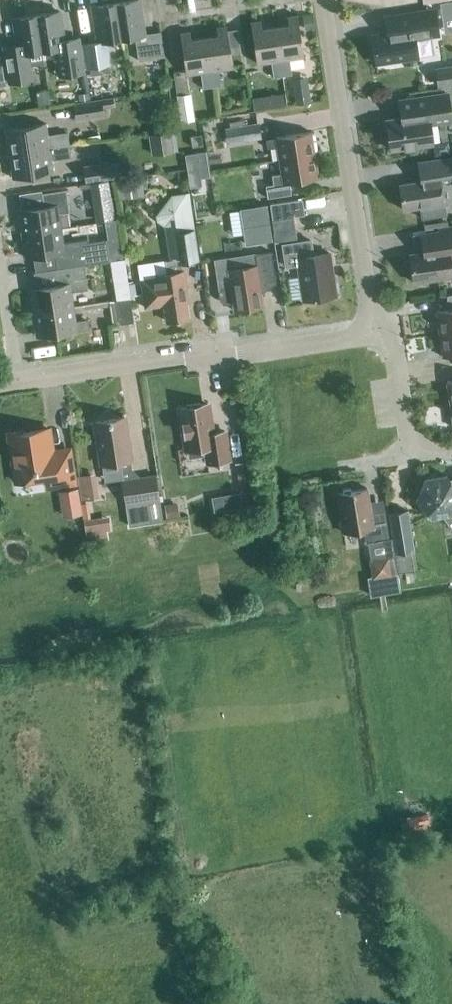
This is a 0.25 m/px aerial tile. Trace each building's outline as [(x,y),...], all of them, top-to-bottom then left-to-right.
[(121,39),(134,37),(138,61),(164,57),(160,32),(144,34),(139,0),(135,0),(115,3),(121,39)] [(106,41),(121,39),(115,3),(92,6),(97,42),(82,44),(86,68),(110,65),(106,41)] [(375,64),(416,58),(414,40),(440,36),(435,7),(384,15),(387,33),(371,36),(375,64)] [(36,15),(41,51),(53,49),(57,77),(85,73),(79,36),(63,39),(59,11),(36,15)] [(28,53),(41,51),(36,15),(13,18),(16,43),(3,46),(8,83),(32,80),(28,53)] [(303,17),(305,31),(314,30),(312,15),(303,17)] [(288,25),(275,27),(282,73),(282,76),(291,74),(289,58),(303,56),(297,16),(287,17),(288,25)] [(260,21),(250,23),(256,63),(271,61),(273,77),(282,76),(282,73),(275,27),(261,29),(260,21)] [(204,38),(212,86),(220,85),(218,69),(232,67),(226,26),(216,28),(217,36),(204,38)] [(212,86),(204,38),(191,40),(190,32),(180,34),(186,74),(200,72),(203,88),(212,86)] [(451,85),(451,65),(434,68),(437,87),(451,85)] [(308,87),(296,89),(298,105),(310,103),(308,87)] [(136,100),(142,115),(164,107),(158,91),(136,100)] [(51,92),(39,94),(40,107),(52,106),(51,92)] [(191,92),(176,95),(180,122),(195,120),(191,92)] [(390,150),(432,144),(429,124),(451,121),(447,92),(397,100),(400,118),(386,120),(390,150)] [(269,109),(284,107),(282,93),(268,95),(269,109)] [(76,120),(104,116),(103,108),(115,106),(113,97),(73,103),(76,120)] [(8,154),(68,145),(67,133),(47,136),(45,123),(5,130),(8,154)] [(232,142),(259,137),(257,124),(229,128),(232,142)] [(174,152),(171,131),(148,134),(151,155),(174,152)] [(279,160),(314,154),(310,132),(275,138),(265,140),(267,149),(277,148),(279,160)] [(192,147),(203,145),(201,134),(190,136),(192,147)] [(68,145),(8,154),(12,179),(53,172),(51,160),(70,157),(68,145)] [(202,187),(199,172),(208,170),(205,152),(184,155),(189,189),(202,187)] [(314,154),(279,160),(281,174),(271,176),(272,185),(265,186),(267,199),(291,195),(289,183),(318,179),(314,154)] [(398,184),(402,210),(420,208),(421,219),(445,216),(441,182),(451,180),(451,159),(418,163),(420,179),(416,179),(416,182),(398,184)] [(127,175),(124,160),(111,162),(111,161),(83,166),(86,183),(114,179),(113,177),(127,175)] [(118,200),(144,196),(143,189),(147,188),(146,179),(116,183),(118,200)] [(21,234),(61,228),(59,214),(69,213),(65,190),(41,193),(43,206),(18,210),(21,234)] [(165,323),(189,320),(187,303),(190,303),(184,269),(181,270),(180,265),(199,261),(189,198),(179,200),(180,212),(173,213),(168,209),(164,209),(160,215),(160,219),(166,223),(169,243),(167,245),(168,250),(170,251),(172,260),(165,261),(167,274),(155,275),(155,277),(140,280),(144,310),(163,307),(165,323)] [(115,199),(101,201),(104,220),(118,218),(115,199)] [(304,215),(302,199),(269,204),(273,232),(295,229),(294,217),(304,215)] [(268,204),(240,208),(245,244),(273,240),(268,204)] [(57,269),(83,265),(109,262),(105,239),(87,242),(86,239),(63,243),(61,228),(21,234),(25,258),(55,253),(57,269)] [(451,277),(449,259),(451,258),(451,229),(434,232),(436,251),(409,255),(413,283),(451,277)] [(120,237),(105,239),(109,262),(124,259),(120,237)] [(297,241),(280,244),(284,269),(298,267),(303,300),(335,295),(329,253),(312,256),(310,239),(297,241)] [(222,288),(219,293),(220,301),(224,304),(232,303),(233,311),(263,307),(259,280),(275,278),(271,252),(243,257),(245,267),(227,270),(230,287),(222,288)] [(124,259),(109,262),(112,280),(127,278),(124,259)] [(33,313),(72,307),(70,292),(87,290),(83,265),(57,269),(54,270),(56,285),(29,289),(33,313)] [(117,324),(133,322),(130,298),(114,300),(117,324)] [(72,307),(33,313),(36,337),(88,329),(87,320),(75,322),(72,307)] [(451,332),(451,309),(436,311),(439,334),(451,332)] [(439,334),(442,358),(451,356),(451,332),(439,334)] [(213,433),(208,404),(179,409),(186,450),(204,447),(207,463),(229,460),(225,431),(213,433)] [(132,468),(131,460),(124,417),(94,422),(101,464),(118,462),(125,504),(159,499),(156,474),(139,477),(139,476),(130,478),(129,469),(132,468)] [(52,453),(48,429),(9,435),(16,482),(44,478),(46,487),(73,483),(68,451),(52,453)] [(78,473),(82,497),(101,494),(96,469),(78,473)] [(234,508),(241,507),(236,472),(229,473),(234,508)] [(449,480),(446,476),(424,479),(416,500),(430,517),(441,515),(448,524),(451,520),(451,480),(449,480)] [(62,518),(82,514),(78,488),(58,491),(62,518)] [(350,491),(350,488),(342,490),(343,493),(336,494),(342,533),(363,530),(365,543),(387,540),(381,500),(368,502),(366,489),(350,491)] [(159,499),(125,504),(128,527),(163,522),(159,499)] [(395,554),(414,551),(408,510),(389,513),(395,554)] [(84,519),(87,532),(111,527),(108,514),(84,519)] [(369,597),(399,593),(393,546),(380,548),(381,557),(369,559),(371,576),(367,577),(369,597)] [(434,808),(431,792),(420,794),(423,810),(434,808)] [(407,821),(410,840),(431,836),(427,814),(406,818),(407,821)]
